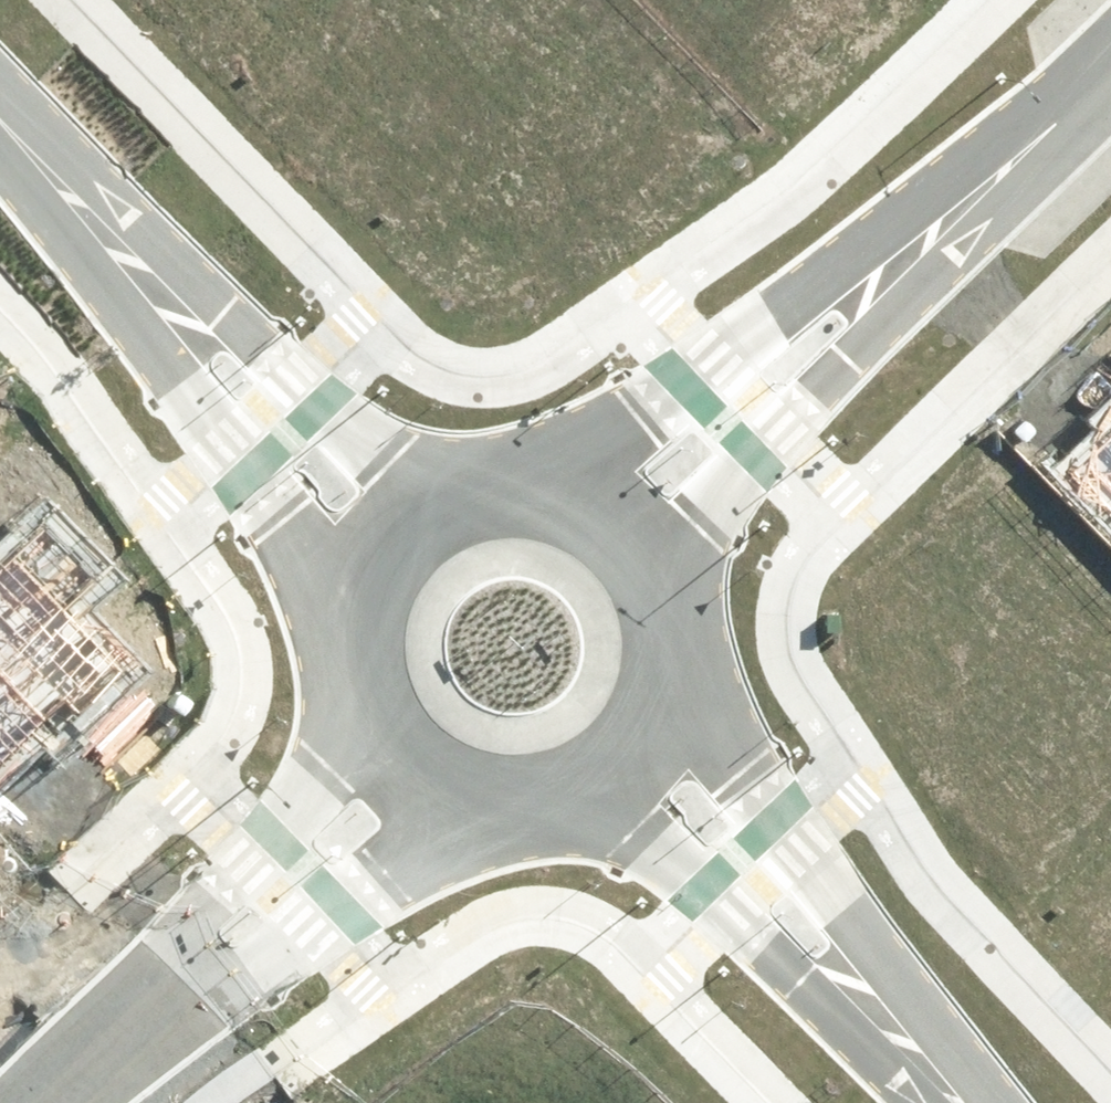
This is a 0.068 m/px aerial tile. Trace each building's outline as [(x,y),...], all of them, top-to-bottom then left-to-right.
[(1049,468),(1110,537),(1110,413),(1049,468)]
